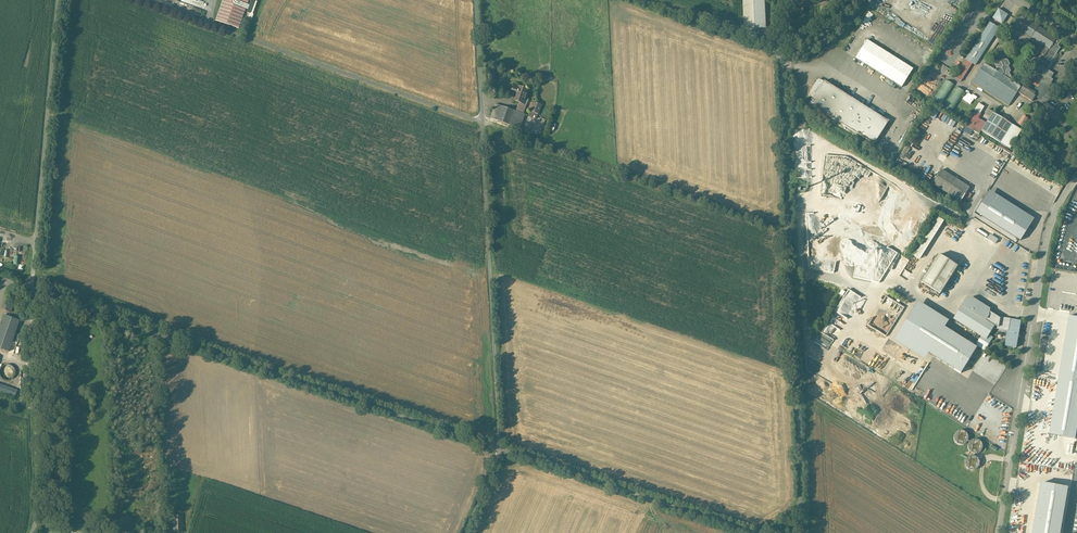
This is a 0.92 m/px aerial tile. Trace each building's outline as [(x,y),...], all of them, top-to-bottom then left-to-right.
[(215,21),(238,28),(248,0),(222,0),(215,21)] [(1008,15),(999,9),(993,19),(1003,25),(1008,15)] [(1061,41),(1020,15),(1013,26),(1049,50),(1053,43),(1058,46),(1061,41)] [(1000,29),(991,23),(972,50),(981,56),(1000,29)] [(867,40),(856,58),(902,87),(913,69),(867,40)] [(1049,50),(1044,58),(1051,62),(1061,48),(1058,46),(1053,43),(1049,50)] [(981,56),(972,50),(966,59),(972,63),(975,65),(981,56)] [(966,59),(954,77),(960,82),(972,63),(966,59)] [(1001,62),(996,61),(994,64),(997,68),(995,70),(1010,80),(1011,78),(1009,73),(1010,71),(1007,64),(1005,63),(1004,60),(1002,60),(1001,62)] [(995,70),(984,63),(971,82),(1008,106),(1021,87),(1010,80),(995,70)] [(1054,74),(1040,64),(1037,69),(1034,67),(1031,71),(1034,73),(1032,77),(1041,83),(1035,93),(1033,95),(1035,96),(1040,100),(1041,100),(1043,97),(1049,100),(1057,88),(1051,84),(1054,80),(1051,78),(1054,74)] [(815,80),(808,92),(809,92),(808,93),(808,94),(809,95),(810,95),(809,96),(813,98),(823,82),(820,79),(819,80),(818,79),(816,80),(816,81),(815,80)] [(946,80),(932,102),(940,107),(954,85),(946,80)] [(888,122),(824,81),(823,82),(813,98),(809,104),(874,145),(888,122)] [(529,90),(518,86),(518,87),(513,86),(511,92),(516,93),(513,101),(523,104),(524,104),(529,90)] [(1035,93),(1023,86),(1019,93),(1032,101),(1035,96),(1033,95),(1035,93)] [(957,87),(943,109),(951,114),(965,92),(957,87)] [(1043,97),(1041,100),(1040,100),(1039,102),(1045,106),(1047,103),(1049,100),(1043,97)] [(541,105),(534,102),(531,111),(538,114),(541,105)] [(516,112),(513,111),(514,111),(495,104),(490,118),(520,129),(525,115),(523,114),(525,107),(522,106),(523,104),(519,103),(516,112)] [(1055,108),(1047,103),(1045,106),(1053,111),(1055,108)] [(1011,124),(993,112),(990,117),(981,131),(1000,142),(1004,135),(1011,124)] [(974,116),(967,127),(971,130),(978,118),(974,116)] [(1027,119),(1024,116),(1019,124),(1023,126),(1027,119)] [(978,118),(971,130),(978,134),(982,128),(981,128),(985,123),(978,118)] [(1021,130),(1011,124),(1004,135),(1009,138),(1010,136),(1015,139),(1021,130)] [(1010,136),(1009,138),(1004,135),(1000,142),(1010,148),(1015,139),(1010,136)] [(942,165),(931,183),(932,184),(941,170),(944,166),(942,165)] [(941,170),(932,184),(946,193),(955,179),(941,170)] [(969,188),(955,179),(946,193),(960,202),(969,188)] [(987,220),(1000,198),(989,191),(975,213),(987,220)] [(987,220),(1020,241),(1034,219),(1000,198),(987,220)] [(936,217),(913,255),(919,259),(943,221),(936,217)] [(957,267),(938,255),(921,283),(940,294),(957,267)] [(12,311),(16,301),(7,297),(3,308),(12,311)] [(989,309),(972,298),(965,300),(962,305),(986,319),(988,316),(988,312),(989,309)] [(922,314),(944,328),(948,321),(918,302),(893,341),(924,360),(928,353),(906,340),(922,314)] [(962,305),(953,319),(981,336),(986,339),(988,335),(995,325),(986,319),(962,305)] [(986,319),(995,325),(998,327),(999,318),(988,312),(988,316),(986,319)] [(922,314),(906,340),(928,353),(960,374),(976,348),(944,328),(922,314)] [(2,316),(0,320),(0,349),(6,351),(16,321),(2,316)] [(1049,434),(1075,438),(1076,425),(1076,318),(1069,317),(1049,434)] [(1020,322),(1010,320),(1010,319),(999,318),(998,327),(997,329),(1009,331),(1009,332),(1007,332),(1005,346),(1015,348),(1017,338),(1018,338),(1019,337),(1018,335),(1017,335),(1020,322)] [(981,336),(975,345),(984,350),(992,338),(988,335),(986,339),(981,336)] [(4,368),(7,377),(17,373),(13,363),(7,366),(8,367),(4,368)] [(14,390),(6,388),(4,393),(12,396),(14,390)] [(968,440),(968,438),(967,435),(966,433),(963,431),(961,431),(958,431),(955,433),(954,435),(953,438),(954,441),(956,443),(958,445),(961,445),(964,444),(966,443),(968,440)] [(982,449),(982,446),(982,444),(980,441),(978,440),(975,439),(972,440),(970,442),(968,444),(968,447),(968,450),(969,451),(970,452),(971,453),(974,454),(975,454),(978,453),(980,452),(982,449)] [(979,466),(979,463),(979,460),(977,458),(975,456),(973,456),(971,456),(969,456),(968,457),(967,458),(965,460),(965,463),(965,466),(967,468),(969,470),(972,470),(975,470),(977,468),(979,466)] [(1040,484),(1032,532),(1059,532),(1066,488),(1040,484)] [(182,516),(172,516),(172,532),(182,532),(182,516)]
